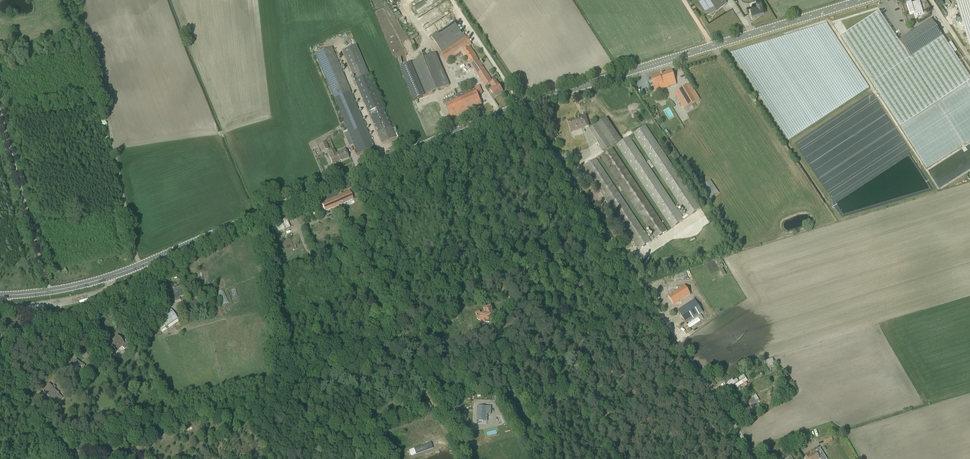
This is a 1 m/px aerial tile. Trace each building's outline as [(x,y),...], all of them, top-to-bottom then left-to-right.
[(727,1),(727,0),(699,0),(707,13),(727,1)] [(766,12),(764,5),(763,5),(761,0),(759,0),(756,1),(757,5),(751,7),(753,15),(758,14),(758,13),(761,13),(761,14),(766,12)] [(423,7),(421,3),(419,4),(418,2),(408,6),(411,13),(423,7)] [(915,15),(922,13),(919,2),(911,4),(911,3),(906,4),(910,15),(914,14),(915,15)] [(927,168),(969,140),(969,79),(942,37),(930,20),(899,41),(879,11),(841,36),(927,168)] [(969,42),(969,13),(961,15),(969,42)] [(470,65),(485,87),(490,83),(494,81),(493,80),(492,81),(476,57),(477,57),(470,46),(472,45),(466,37),(455,21),(431,37),(442,53),(441,53),(447,62),(461,53),(468,63),(467,64),(469,67),(470,65)] [(382,143),(395,138),(356,45),(343,51),(382,143)] [(358,155),(374,148),(332,48),(314,55),(314,58),(316,57),(347,130),(343,132),(349,146),(353,144),(358,155)] [(413,101),(450,86),(436,53),(424,58),(423,55),(419,57),(420,60),(400,68),(413,101)] [(669,87),(676,85),(672,71),(650,77),(652,81),(649,82),(650,85),(653,84),(655,93),(660,91),(659,88),(668,85),(669,87)] [(495,97),(503,92),(495,80),(494,81),(490,83),(492,87),(490,89),(495,97)] [(685,109),(700,100),(690,84),(675,93),(685,109)] [(451,118),(482,105),(478,95),(482,93),(479,86),(443,101),(451,118)] [(571,132),(589,126),(586,115),(567,121),(571,132)] [(639,250),(651,242),(597,161),(601,158),(619,186),(618,187),(621,192),(623,190),(654,239),(666,230),(612,148),(616,145),(670,228),(701,208),(645,125),(621,141),(607,118),(589,129),(604,153),(584,166),(639,250)] [(318,146),(321,153),(329,149),(326,143),(318,146)] [(333,165),(348,158),(344,149),(340,151),(341,152),(336,154),(334,151),(328,154),(333,165)] [(710,199),(718,193),(710,181),(702,186),(710,199)] [(326,212),(353,200),(350,192),(321,204),(326,212)] [(269,223),(272,232),(286,227),(283,218),(269,223)] [(179,297),(186,295),(185,290),(187,289),(186,285),(184,286),(183,285),(171,289),(173,298),(174,298),(175,301),(180,300),(179,297)] [(446,296),(451,292),(446,286),(439,292),(443,296),(445,295),(446,296)] [(674,305),(690,294),(685,286),(668,297),(674,305)] [(686,324),(703,313),(694,299),(677,310),(686,324)] [(489,322),(496,319),(491,306),(483,309),(484,313),(480,315),(479,311),(475,313),(478,321),(479,321),(482,326),(489,323),(489,322)] [(163,333),(179,321),(170,309),(156,318),(158,322),(156,323),(163,333)] [(128,348),(129,346),(130,345),(123,338),(121,340),(117,335),(109,342),(117,352),(122,347),(124,350),(125,349),(127,348),(128,348)] [(82,356),(89,361),(91,357),(84,352),(82,356)] [(774,365),(772,358),(764,361),(766,369),(775,367),(775,365),(774,365)] [(83,369),(85,366),(76,360),(71,367),(82,374),(85,370),(83,369)] [(22,381),(28,377),(25,372),(19,376),(22,381)] [(717,383),(723,379),(721,374),(714,378),(717,383)] [(737,388),(747,381),(744,375),(734,382),(733,382),(732,380),(730,382),(728,380),(724,382),(726,384),(727,383),(730,388),(735,385),(737,388)] [(56,404),(63,398),(54,389),(55,388),(54,385),(52,387),(49,383),(42,390),(56,404)] [(754,403),(759,400),(756,395),(751,398),(752,399),(747,402),(753,410),(757,408),(754,403)] [(46,400),(44,402),(41,404),(39,406),(42,411),(45,409),(43,406),(43,405),(48,411),(50,410),(53,407),(46,400)] [(420,407),(424,413),(432,408),(428,401),(420,407)] [(491,414),(491,406),(478,406),(477,421),(487,421),(488,414),(491,414)] [(502,425),(510,422),(506,414),(499,417),(502,425)] [(832,441),(830,435),(822,437),(824,444),(832,441)] [(433,448),(431,443),(409,450),(411,456),(433,448)] [(98,448),(100,454),(117,450),(115,444),(98,448)] [(381,458),(385,452),(376,445),(372,451),(381,458)] [(820,448),(804,458),(805,458),(827,458),(820,448)]
